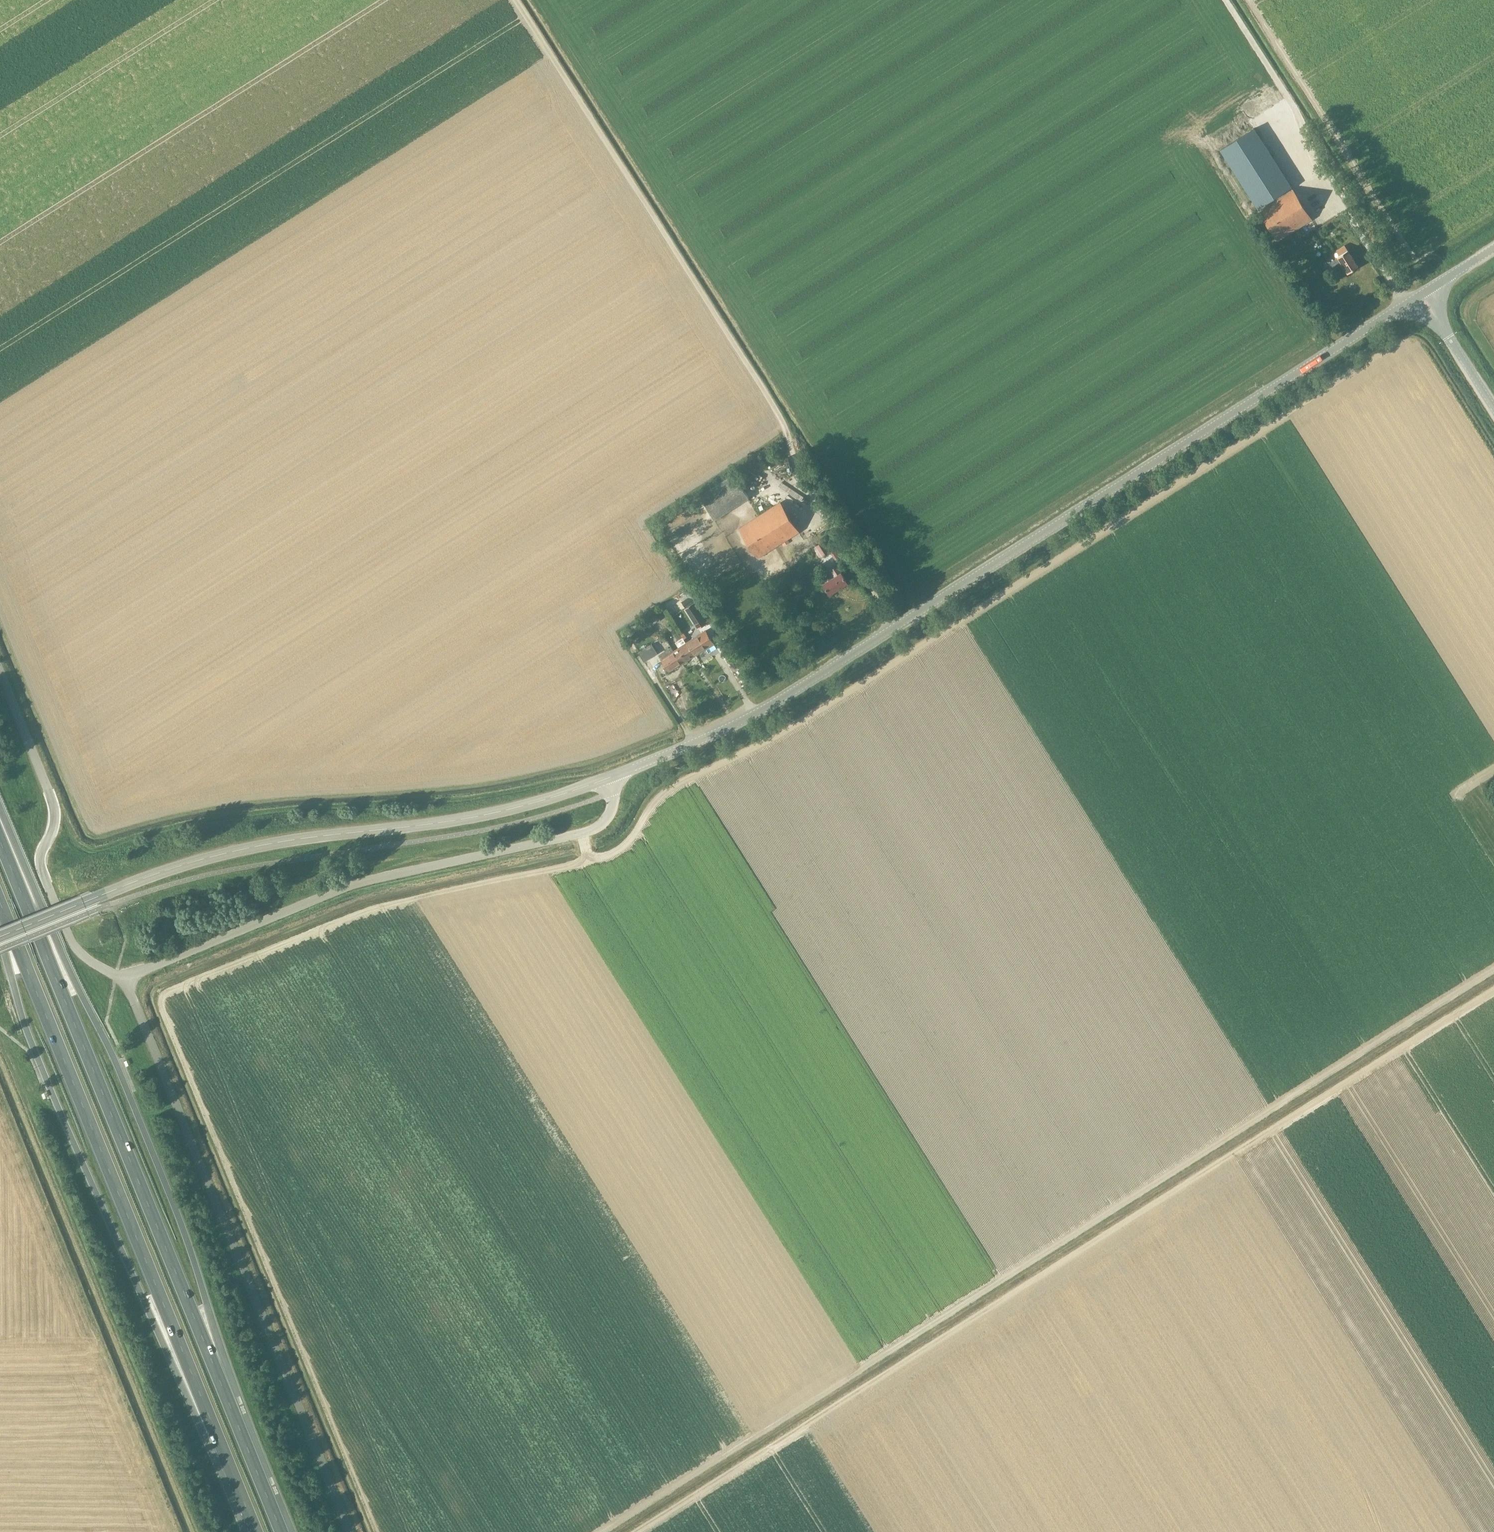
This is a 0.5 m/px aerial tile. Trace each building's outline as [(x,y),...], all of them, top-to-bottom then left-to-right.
[(1259,210),(1292,189),(1245,113),(1212,134),(1259,210)] [(1311,219),(1292,189),(1259,210),(1278,240),(1311,219)] [(1336,257),(1347,273),(1358,266),(1346,249),(1343,245),(1335,251),(1338,255),(1336,257)] [(714,520),(749,498),(733,474),(698,496),(714,520)] [(764,488),(762,480),(754,482),(755,489),(764,488)] [(807,485),(801,488),(809,505),(815,502),(807,485)] [(739,528),(757,557),(798,532),(780,502),(739,528)] [(822,557),(830,552),(823,541),(815,546),(822,557)] [(829,594),(848,582),(841,572),(840,572),(836,566),(830,570),(834,576),(823,583),(829,594)] [(693,603),(685,608),(698,628),(706,623),(693,603)] [(660,620),(668,616),(664,608),(656,612),(660,620)] [(679,631),(679,632),(694,656),(714,643),(706,630),(699,634),(698,634),(686,642),(679,631)] [(673,650),(682,663),(694,656),(679,632),(674,634),(678,640),(675,642),(678,647),(673,650)] [(644,661),(657,653),(651,644),(638,652),(644,661)] [(682,663),(673,650),(671,647),(658,655),(661,659),(661,658),(669,671),(682,663)]
